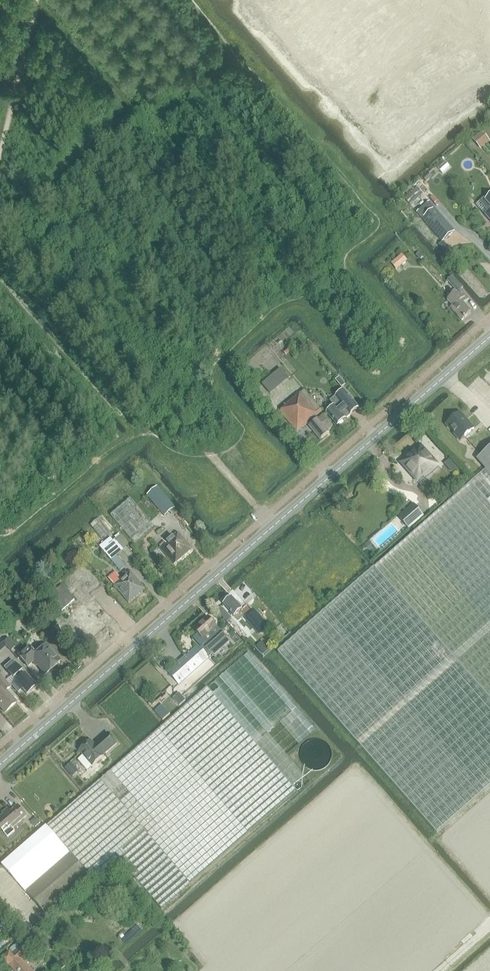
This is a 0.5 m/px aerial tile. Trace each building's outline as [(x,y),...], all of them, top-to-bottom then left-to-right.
[(482,132),(473,140),(481,149),(489,141),(482,132)] [(418,189),(407,198),(411,202),(421,193),(418,189)] [(458,195),(454,194),(451,196),(452,200),(456,202),(459,199),(460,199),(464,200),(467,198),(466,194),(462,192),(459,195),(458,195)] [(429,202),(417,212),(423,219),(443,242),(454,231),(435,209),(429,202)] [(401,254),(391,263),(395,268),(399,265),(401,267),(407,261),(401,254)] [(456,293),(448,301),(453,307),(451,308),(462,322),(471,314),(462,303),(468,298),(461,290),(457,293),(456,294),(456,293)] [(260,385),(268,395),(287,379),(278,369),(260,385)] [(339,376),(335,380),(342,387),(346,384),(339,376)] [(287,407),(281,412),(298,432),(307,424),(321,440),(329,433),(328,431),(333,426),(324,415),(318,419),(315,416),(322,410),(304,390),(286,405),(287,407)] [(336,405),(327,413),(338,426),(358,409),(346,394),(344,391),(332,401),(336,405)] [(447,425),(455,434),(454,435),(459,440),(464,436),(465,437),(474,429),(468,422),(467,423),(460,414),(447,425)] [(401,463),(417,482),(423,477),(424,478),(438,466),(421,446),(401,463)] [(375,569),(278,653),(439,834),(489,789),(489,449),(477,460),(487,471),(375,569)] [(148,496),(165,516),(175,508),(158,487),(148,496)] [(111,516),(134,544),(154,526),(131,499),(111,516)] [(402,516),(400,518),(411,531),(414,528),(425,518),(414,505),(402,516)] [(160,549),(174,565),(192,550),(180,534),(175,539),(174,538),(160,549)] [(99,546),(120,570),(125,565),(118,556),(124,551),(116,542),(115,543),(110,537),(99,546)] [(146,589),(137,578),(131,571),(122,579),(117,574),(110,580),(129,603),(146,589)] [(78,616),(94,634),(112,617),(89,591),(81,599),(87,607),(82,611),(83,612),(78,616)] [(224,604),(235,616),(241,610),(242,611),(243,610),(232,597),(224,604)] [(248,617),(262,633),(266,629),(252,613),(248,617)] [(203,651),(209,658),(213,655),(210,652),(211,652),(227,638),(208,618),(195,630),(207,643),(203,646),(206,648),(203,651)] [(9,639),(3,644),(7,649),(13,644),(9,639)] [(262,642),(257,646),(264,654),(269,649),(262,642)] [(33,661),(44,674),(59,661),(44,645),(34,655),(27,647),(17,657),(26,667),(33,661)] [(169,672),(180,684),(209,658),(203,651),(199,646),(169,672)] [(249,652),(208,688),(299,793),(310,782),(287,754),(315,730),(249,652)] [(12,675),(5,681),(11,687),(12,686),(18,693),(22,689),(26,694),(27,693),(28,693),(36,687),(25,674),(24,675),(12,662),(5,668),(12,675)] [(5,713),(17,703),(6,691),(11,687),(0,676),(0,707),(5,713)] [(238,722),(208,688),(169,723),(46,827),(6,861),(2,865),(26,893),(43,912),(89,873),(95,879),(120,857),(164,907),(299,793),(238,722)] [(179,693),(173,699),(179,706),(186,701),(185,700),(182,697),(181,695),(179,693)] [(160,699),(152,706),(160,715),(167,708),(160,699)] [(84,754),(78,760),(87,770),(93,765),(94,765),(105,755),(118,743),(109,733),(96,744),(92,740),(80,750),(84,754)] [(302,762),(306,767),(310,769),(315,770),(320,770),(325,767),(329,764),(331,759),(331,754),(330,749),(327,745),(323,742),(318,740),(313,740),(308,742),(303,746),(301,751),(300,756),(302,762)] [(70,762),(64,768),(69,772),(75,767),(70,762)] [(0,818),(0,828),(5,833),(8,837),(15,832),(12,829),(26,816),(18,806),(11,812),(8,809),(3,814),(3,815),(0,818)] [(36,818),(31,822),(35,827),(40,823),(36,818)] [(15,970),(33,970),(31,969),(34,965),(26,956),(29,953),(22,945),(11,955),(10,953),(0,961),(7,969),(10,966),(15,970)] [(89,953),(83,959),(89,966),(95,960),(89,953)]
